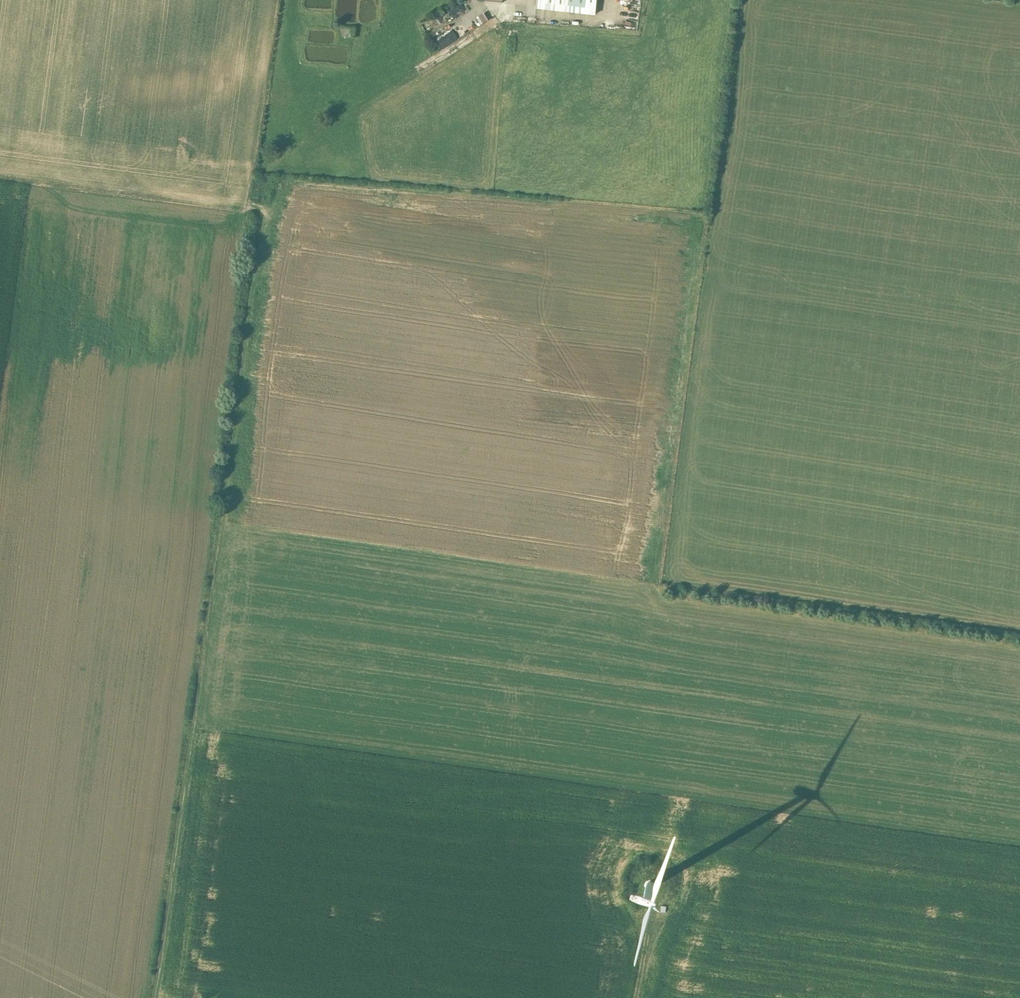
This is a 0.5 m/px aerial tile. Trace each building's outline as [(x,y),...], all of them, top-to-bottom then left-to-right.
[(476,23),(485,21),(484,13),(475,14),(476,23)] [(468,24),(445,33),(448,39),(470,31),(468,24)]
